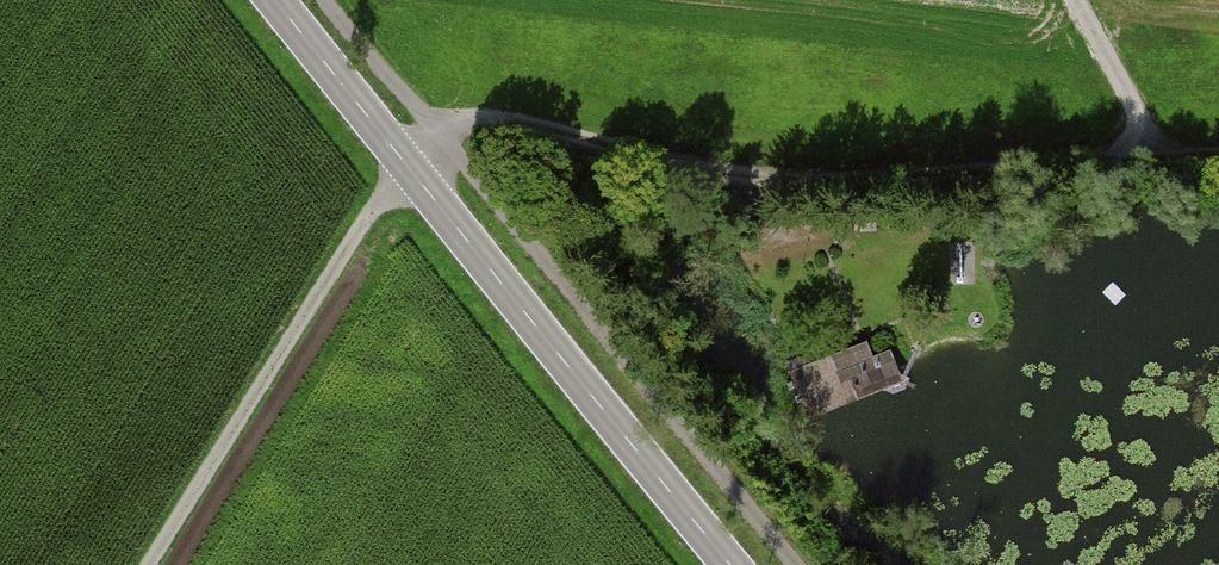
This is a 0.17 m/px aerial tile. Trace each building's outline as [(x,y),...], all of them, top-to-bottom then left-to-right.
[(789,362),(809,418),(904,384),(893,353),(876,359),(872,345),(817,364),(813,354),(789,362)]
